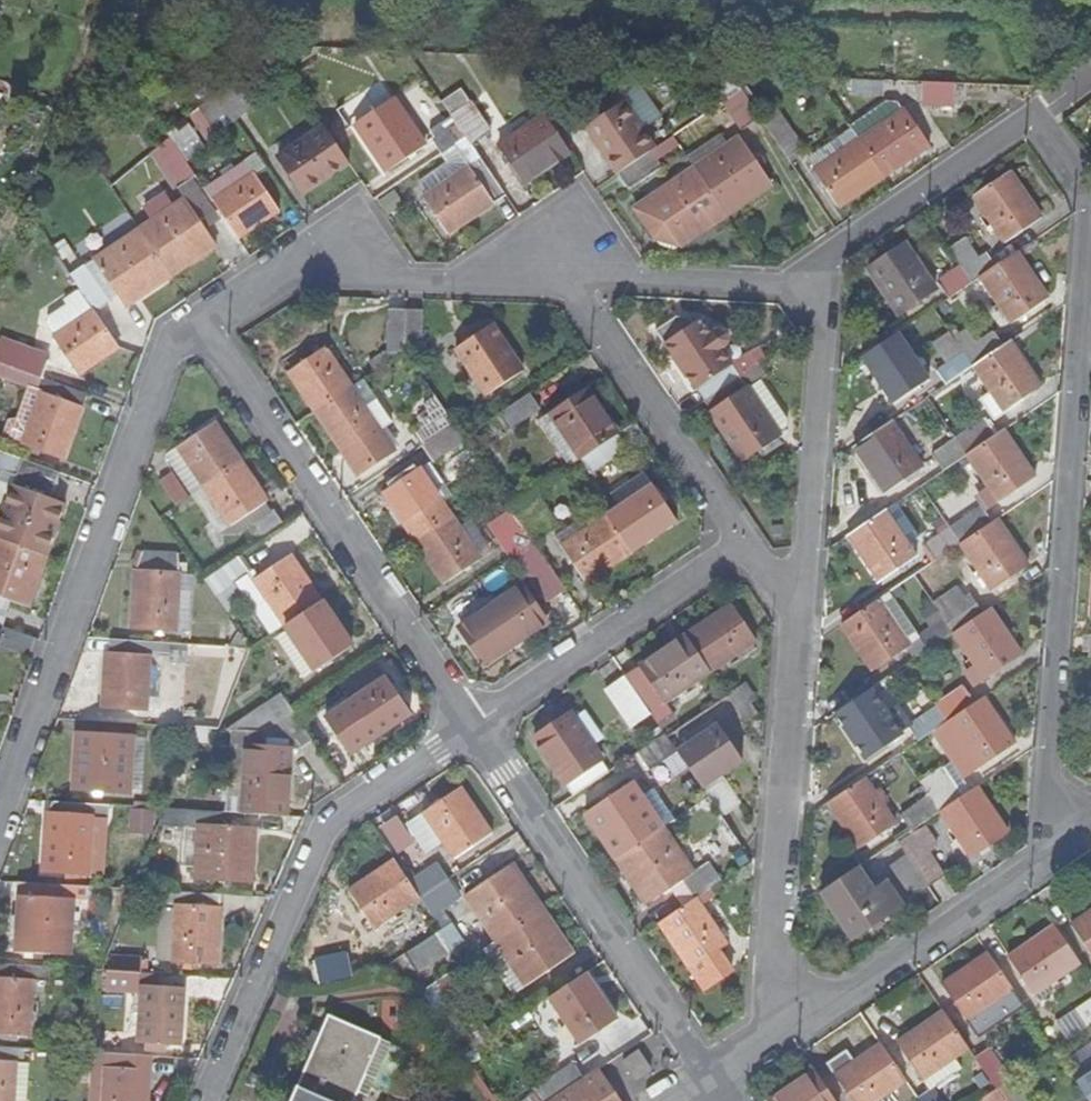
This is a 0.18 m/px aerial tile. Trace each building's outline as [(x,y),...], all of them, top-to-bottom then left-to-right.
[(237,78),(203,106),(206,111),(223,97),(240,83),(237,78)] [(888,80),(857,79),(856,94),(888,95),(888,80)] [(960,82),(926,81),(927,104),(960,106),(960,82)] [(256,105),(240,83),(223,97),(238,118),(256,105)] [(743,90),(726,101),(746,131),(763,118),(757,108),(743,90)] [(563,93),(544,106),(549,114),(563,135),(582,122),(563,93)] [(237,119),(238,118),(223,97),(206,111),(220,132),(237,119)] [(763,118),(785,149),(798,138),(771,98),(757,108),(763,118)] [(424,145),(404,112),(395,99),(360,123),(390,168),(424,145)] [(459,121),(470,136),(476,143),(493,132),(472,102),(455,113),(459,121)] [(653,151),(656,149),(624,104),(589,129),(620,174),(653,151)] [(415,105),(404,112),(424,145),(435,137),(415,105)] [(908,110),(861,141),(886,176),(932,145),(908,110)] [(563,135),(549,114),(503,147),(527,181),(573,150),(563,135)] [(445,153),(458,145),(470,136),(459,121),(435,137),(445,153)] [(305,193),(352,161),(327,125),(281,156),(305,193)] [(470,136),(458,145),(473,166),(427,197),(450,233),(510,194),(476,143),(470,136)] [(658,160),(681,146),(675,136),(656,149),(653,151),(658,160)] [(201,174),(176,137),(157,153),(181,188),(201,174)] [(696,169),(727,215),(772,183),(741,137),(696,169)] [(842,206),(886,176),(861,141),(818,170),(842,206)] [(653,151),(620,174),(632,190),(664,168),(658,160),(653,151)] [(682,245),(727,215),(696,169),(639,208),(657,235),(670,228),(682,245)] [(256,171),(217,200),(241,236),(280,207),(256,171)] [(1009,171),(978,195),(1009,240),(1042,218),(1009,171)] [(142,228),(173,274),(216,243),(186,198),(142,228)] [(126,306),(173,274),(142,228),(95,259),(126,306)] [(670,228),(657,235),(662,242),(676,249),(682,245),(670,228)] [(955,252),(964,266),(974,281),(983,276),(1001,264),(991,249),(983,255),(973,239),(955,252)] [(871,268),(904,313),(938,290),(905,244),(871,268)] [(1050,297),(1018,252),(1001,264),(983,276),(1005,309),(1014,322),(1050,297)] [(72,275),(95,309),(109,300),(86,265),(72,275)] [(974,281),(964,266),(942,282),(952,297),(974,281)] [(80,373),(120,346),(95,309),(54,337),(80,373)] [(409,349),(408,309),(391,309),(391,347),(373,362),(379,368),(409,349)] [(425,309),(408,309),(409,349),(427,343),(425,309)] [(1014,322),(1005,309),(995,317),(1004,329),(1014,322)] [(659,330),(707,400),(742,375),(722,347),(724,345),(725,345),(726,344),(727,344),(727,343),(727,342),(728,342),(728,341),(728,340),(728,339),(728,338),(728,337),(728,336),(728,335),(727,335),(728,334),(727,334),(727,333),(726,333),(726,332),(725,332),(725,331),(724,331),(723,331),(722,330),(721,330),(720,330),(719,330),(718,330),(717,331),(716,331),(715,331),(714,332),(712,334),(702,319),(695,322),(690,317),(682,322),(677,318),(659,330)] [(495,324),(460,347),(491,394),(527,370),(495,324)] [(967,354),(952,333),(938,343),(951,363),(941,372),(949,384),(959,376),(975,366),(967,354)] [(975,366),(1006,345),(997,333),(967,354),(975,366)] [(931,379),(900,334),(865,358),(896,403),(931,379)] [(1042,386),(1011,342),(1006,345),(975,366),(1007,411),(1042,386)] [(317,411),(354,385),(327,345),(290,371),(317,411)] [(10,368),(42,379),(48,361),(17,349),(13,361),(10,368)] [(975,366),(959,376),(987,417),(991,422),(1007,411),(975,366)] [(763,378),(755,367),(742,375),(707,400),(746,457),(781,434),(750,388),(763,378)] [(368,405),(378,397),(365,379),(354,385),(368,405)] [(87,396),(47,381),(24,442),(66,457),(87,396)] [(354,385),(317,411),(360,473),(396,448),(384,428),(394,421),(378,397),(368,405),(354,385)] [(552,411),(553,413),(585,458),(620,434),(589,388),(552,411)] [(531,396),(503,415),(513,429),(540,409),(531,396)] [(419,427),(428,442),(457,422),(447,407),(419,427)] [(585,458),(553,413),(542,422),(572,466),(576,463),(585,458)] [(970,455),(999,434),(991,422),(987,417),(957,438),(970,455)] [(207,485),(242,460),(215,420),(180,443),(207,485)] [(457,422),(428,442),(439,459),(468,438),(457,422)] [(924,469),(893,422),(857,447),(890,494),(924,469)] [(957,438),(950,427),(942,432),(949,442),(934,454),(946,470),(970,455),(957,438)] [(999,434),(970,455),(1001,500),(1036,475),(1006,430),(999,434)] [(630,447),(620,434),(585,458),(594,472),(630,447)] [(25,458),(24,460),(61,473),(61,470),(25,458)] [(24,460),(0,522),(0,538),(48,555),(67,502),(53,497),(61,473),(24,460)] [(242,460),(207,485),(233,524),(268,499),(242,460)] [(386,490),(416,536),(453,512),(422,466),(386,490)] [(180,503),(193,495),(176,472),(164,482),(180,503)] [(657,484),(610,515),(634,550),(680,517),(657,484)] [(953,529),(963,544),(994,522),(982,508),(953,529)] [(277,510),(254,526),(261,538),(285,522),(277,510)] [(482,557),(453,512),(416,536),(447,581),(482,557)] [(886,512),(852,535),(884,581),(918,556),(886,512)] [(589,580),(634,550),(610,515),(566,545),(589,580)] [(994,522),(963,544),(995,590),(1029,565),(998,520),(994,522)] [(538,543),(529,528),(506,544),(515,557),(538,543)] [(963,544),(953,529),(927,548),(937,561),(963,544)] [(0,538),(0,595),(30,606),(48,555),(0,538)] [(551,600),(569,588),(566,584),(538,543),(515,557),(515,558),(524,572),(530,569),(551,600)] [(180,552),(138,549),(134,625),(179,628),(180,552)] [(293,554),(258,579),(288,624),(324,599),(293,554)] [(242,555),(207,579),(219,597),(239,583),(254,573),(242,555)] [(273,634),(288,624),(258,579),(254,573),(239,583),(273,634)] [(491,661),(548,622),(550,620),(525,585),(524,586),(466,625),(491,661)] [(957,589),(935,605),(946,619),(953,630),(982,611),(972,598),(966,602),(957,589)] [(354,644),(324,599),(288,624),(319,668),(354,644)] [(913,647),(881,600),(845,625),(875,671),(913,647)] [(733,604),(689,634),(713,670),(743,649),(754,642),(757,639),(733,604)] [(4,627),(9,612),(0,609),(0,625),(4,627)] [(1022,655),(991,609),(955,633),(988,678),(1022,655)] [(929,651),(955,633),(953,630),(946,619),(921,636),(929,651)] [(689,634),(629,674),(654,711),(661,721),(677,709),(671,700),(713,670),(689,634)] [(168,656),(169,642),(111,639),(111,651),(107,651),(105,707),(148,708),(151,655),(168,656)] [(754,642),(743,649),(748,656),(758,648),(754,642)] [(345,686),(354,698),(384,678),(375,666),(345,686)] [(654,711),(629,674),(609,688),(634,724),(654,711)] [(384,678),(354,698),(328,716),(353,751),(411,712),(387,676),(384,678)] [(904,735),(873,689),(837,714),(868,760),(904,735)] [(950,723),(976,704),(965,689),(940,707),(950,723)] [(279,723),(296,711),(284,695),(257,713),(269,730),(279,723)] [(976,704),(950,723),(982,768),(1016,742),(986,699),(976,704)] [(950,723),(940,707),(912,727),(922,742),(940,730),(950,723)] [(577,716),(596,744),(605,738),(586,709),(577,716)] [(249,742),(245,811),(283,813),(283,801),(288,801),(291,746),(302,746),(314,737),(296,711),(279,723),(269,730),(236,727),(235,742),(249,742)] [(604,757),(596,744),(577,716),(573,711),(538,736),(575,792),(594,779),(611,768),(604,757)] [(982,768),(950,723),(940,730),(971,776),(982,768)] [(719,724),(680,749),(710,795),(726,815),(745,803),(724,771),(742,758),(719,724)] [(213,726),(199,725),(193,741),(212,742),(213,726)] [(667,730),(640,749),(653,767),(680,749),(672,737),(667,730)] [(134,736),(79,732),(76,788),(131,790),(134,736)] [(611,768),(623,760),(615,748),(604,757),(611,768)] [(933,797),(943,811),(965,795),(946,769),(924,784),(933,797)] [(868,780),(833,803),(863,849),(899,826),(868,780)] [(587,813),(618,857),(665,827),(675,819),(652,788),(644,795),(634,781),(587,813)] [(1011,833),(979,786),(965,795),(943,811),(974,858),(1011,833)] [(462,787),(426,812),(456,856),(492,831),(462,787)] [(904,819),(913,831),(943,811),(933,797),(904,819)] [(107,817),(108,802),(53,799),(48,811),(44,869),(87,871),(92,816),(107,817)] [(168,806),(162,823),(200,827),(197,878),(254,881),(256,826),(233,824),(234,810),(168,806)] [(382,823),(400,851),(418,839),(400,811),(382,823)] [(702,895),(724,879),(710,858),(694,870),(665,827),(618,857),(649,902),(674,885),(687,904),(699,897),(702,895)] [(925,846),(911,856),(932,887),(947,875),(925,846)] [(932,887),(911,856),(895,868),(917,897),(932,887)] [(374,926),(421,894),(411,878),(397,858),(350,888),(374,926)] [(440,859),(411,878),(421,894),(450,874),(440,859)] [(469,894),(498,938),(544,907),(513,863),(469,894)] [(878,892),(861,867),(825,893),(857,938),(903,906),(889,885),(878,892)] [(73,953),(74,922),(75,910),(76,898),(91,899),(92,885),(23,881),(19,895),(19,913),(12,913),(10,935),(16,936),(15,950),(73,953)] [(222,892),(164,889),(163,905),(178,907),(175,960),(218,961),(222,892)] [(729,943),(699,897),(687,904),(661,921),(705,983),(730,965),(720,949),(729,943)] [(575,952),(544,907),(498,938),(529,983),(575,952)] [(83,910),(75,910),(74,922),(83,922),(83,910)] [(1075,924),(1090,947),(1090,913),(1075,924)] [(455,920),(408,950),(421,970),(468,940),(455,920)] [(1082,963),(1057,926),(1012,958),(1036,993),(1082,963)] [(318,981),(356,972),(349,952),(314,960),(318,981)] [(1015,988),(991,953),(945,983),(969,1019),(1015,988)] [(49,965),(0,962),(0,1031),(30,1033),(34,978),(48,979),(49,965)] [(142,971),(106,968),(105,983),(141,985),(142,971)] [(618,1019),(588,972),(551,997),(581,1042),(618,1019)] [(186,987),(141,985),(139,1040),(183,1043),(186,987)] [(451,995),(437,1005),(469,1051),(497,1032),(486,1015),(472,1024),(451,995)] [(1077,1014),(1087,1029),(1090,1027),(1090,1004),(1077,1014)] [(925,1078),(971,1048),(945,1011),(900,1041),(925,1078)] [(380,1034),(329,1012),(291,1100),(352,1100),(380,1034)] [(1059,1025),(1069,1041),(1075,1038),(1087,1029),(1077,1014),(1059,1025)] [(883,1043),(859,1059),(851,1047),(831,1062),(857,1100),(890,1100),(886,1094),(907,1079),(883,1043)] [(23,1046),(0,1044),(0,1100),(15,1100),(16,1083),(17,1061),(23,1061),(23,1060),(23,1046)] [(991,1047),(977,1058),(998,1089),(1009,1082),(1014,1079),(991,1047)] [(150,1054),(94,1050),(93,1066),(105,1067),(104,1100),(147,1100),(150,1054)] [(641,1051),(625,1060),(637,1078),(652,1067),(641,1051)] [(17,1061),(16,1083),(27,1083),(29,1060),(23,1060),(23,1061),(17,1061)] [(554,1100),(586,1079),(576,1064),(545,1085),(554,1100)] [(601,1069),(586,1079),(554,1100),(552,1100),(622,1100),(601,1069)] [(1077,1078),(1090,1100),(1090,1069),(1077,1078)] [(816,1070),(771,1100),(837,1100),(816,1070)] [(1014,1078),(1014,1079),(1009,1082),(998,1089),(1007,1100),(1031,1100),(1014,1078)] [(15,1100),(26,1100),(27,1083),(16,1083),(15,1100)] [(934,1088),(920,1097),(922,1100),(943,1100),(934,1088)] [(998,1089),(994,1092),(983,1099),(985,1100),(1007,1100),(998,1089)]
